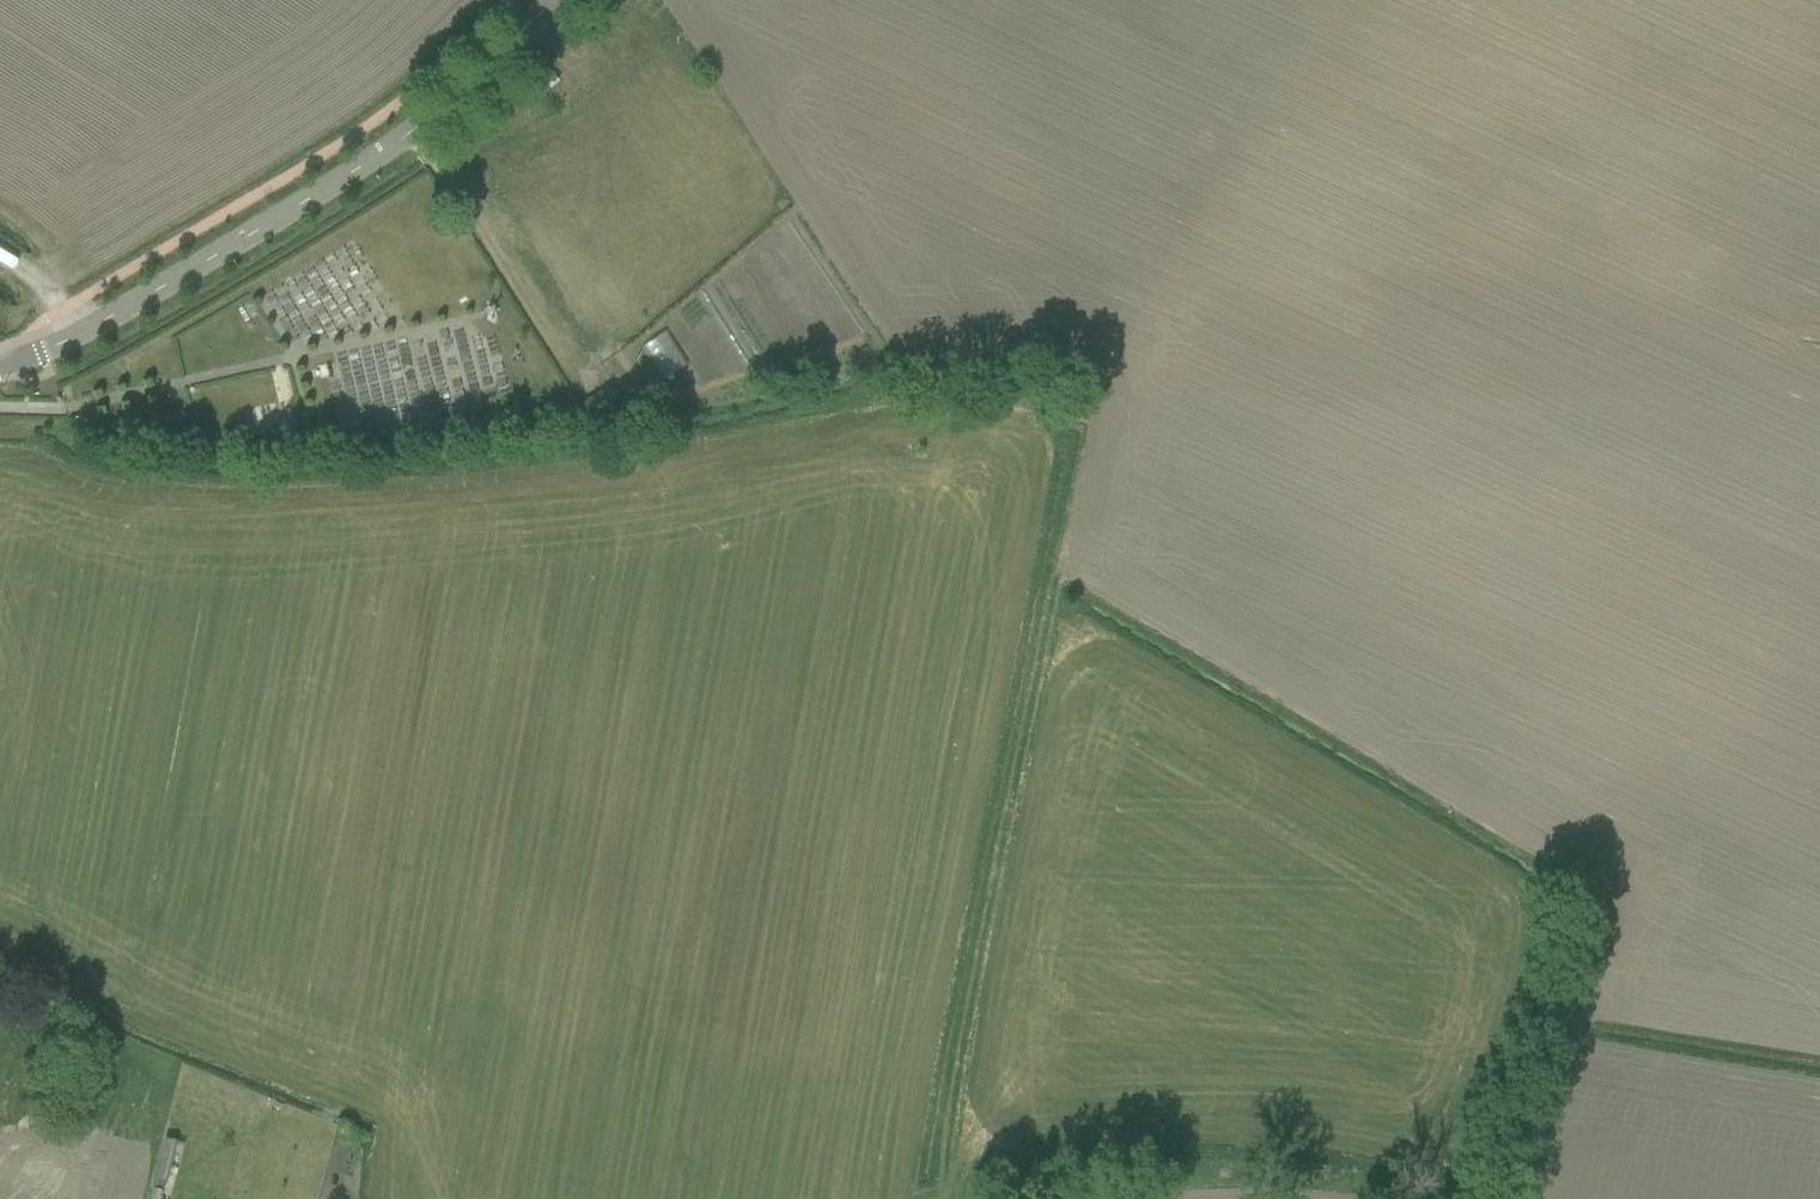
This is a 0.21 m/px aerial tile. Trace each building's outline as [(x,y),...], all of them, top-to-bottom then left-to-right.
[(526,90),(536,100),(557,81),(547,70),(526,90)] [(24,1173),(34,1136),(0,1127),(0,1173),(1,1168),(24,1173)] [(160,1146),(145,1143),(130,1198),(146,1198),(160,1146)] [(104,1167),(33,1148),(26,1173),(45,1178),(39,1198),(95,1198),(104,1167)] [(152,1178),(147,1198),(166,1198),(168,1191),(162,1190),(164,1182),(152,1178)]
